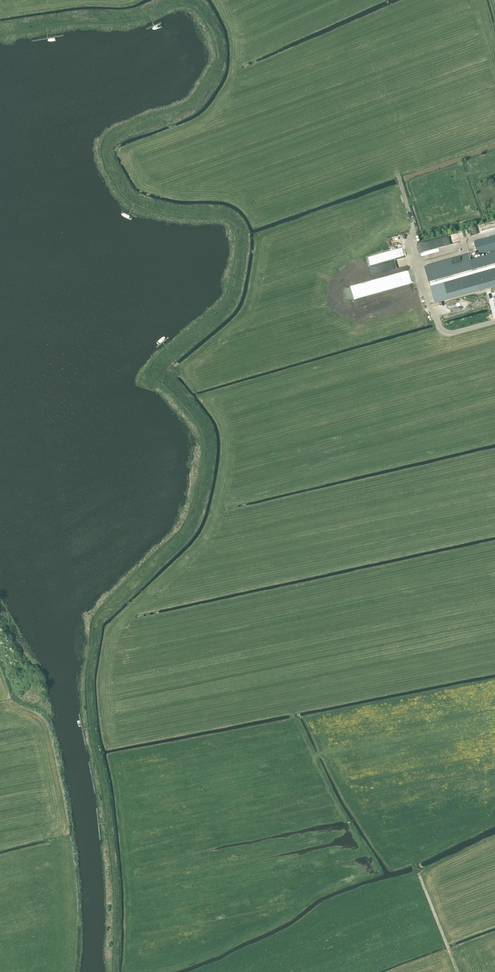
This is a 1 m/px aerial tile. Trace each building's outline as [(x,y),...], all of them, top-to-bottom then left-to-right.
[(435,257),(433,249),(459,243),(457,234),(419,243),(423,260),(435,257)] [(473,242),(477,255),(489,252),(490,255),(477,259),(476,254),(473,255),(472,252),(468,253),(469,255),(424,268),(434,303),(494,285),(494,236),(473,242)]
